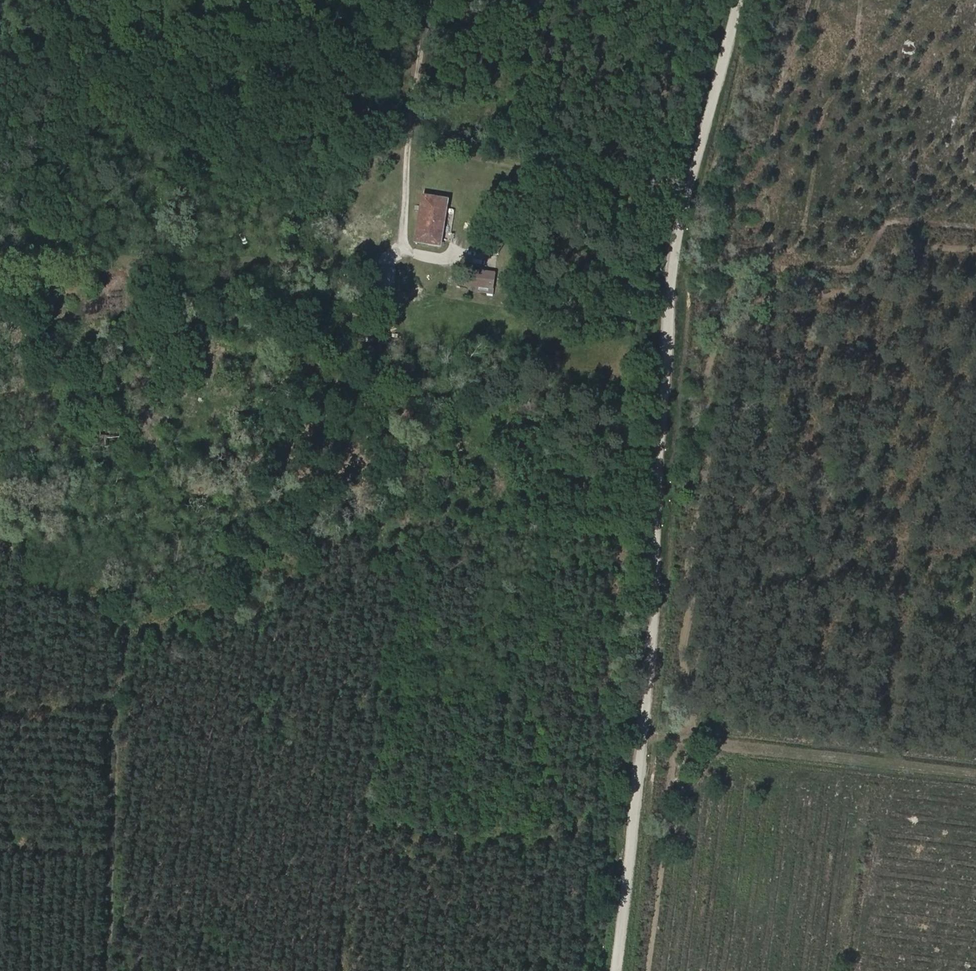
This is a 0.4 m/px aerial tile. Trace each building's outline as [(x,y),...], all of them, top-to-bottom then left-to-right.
[(453,196),(428,193),(422,237),(447,240),(453,196)] [(449,269),(437,268),(435,283),(447,285),(449,269)] [(65,296),(66,303),(79,302),(78,294),(65,296)]
